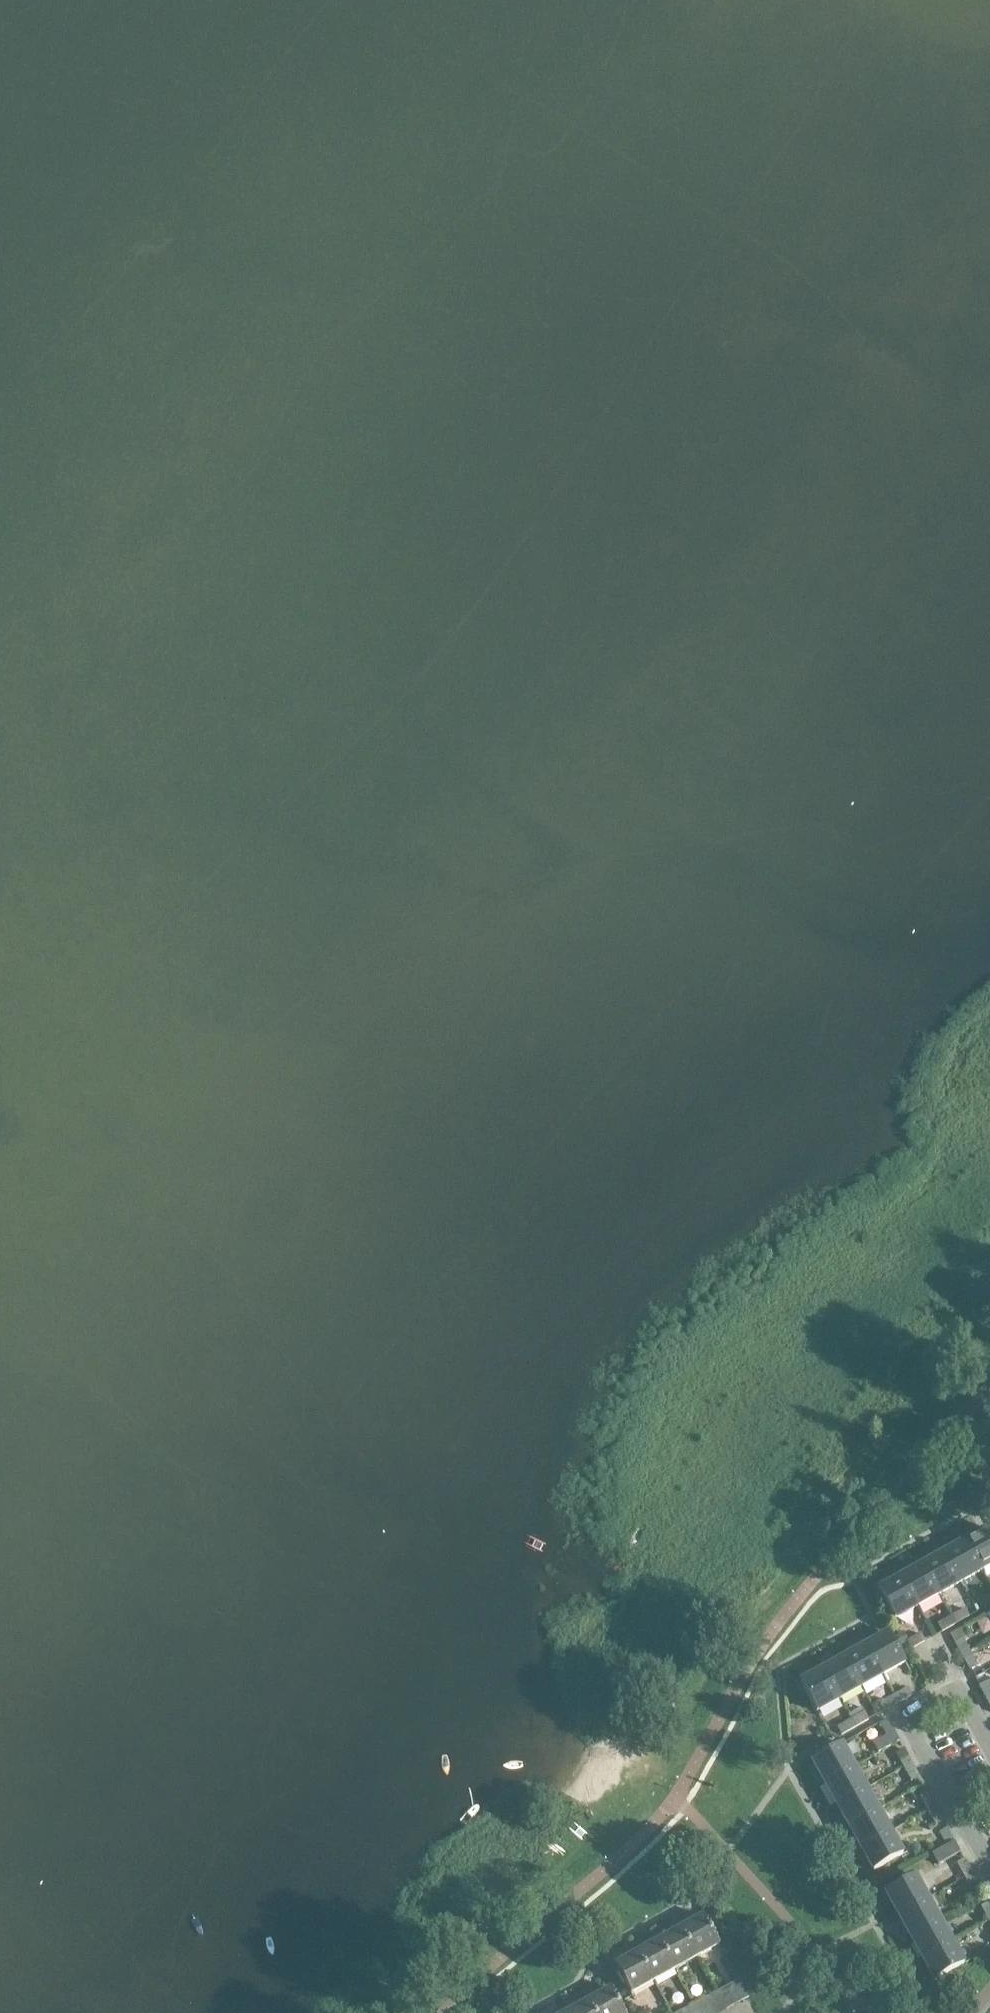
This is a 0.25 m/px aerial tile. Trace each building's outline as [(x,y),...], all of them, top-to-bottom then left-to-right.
[(967,1541),(983,1571),(989,1567),(989,1529),(967,1541)] [(945,1554),(962,1583),(983,1571),(967,1541),(945,1554)] [(923,1566),(940,1595),(962,1583),(945,1554),(923,1566)] [(901,1578),(918,1607),(940,1595),(923,1566),(901,1578)] [(918,1607),(901,1578),(879,1591),(895,1620),(918,1607)] [(977,1603),(982,1610),(989,1606),(989,1595),(977,1603)] [(951,1617),(956,1625),(970,1617),(965,1609),(951,1617)] [(956,1625),(951,1617),(937,1625),(942,1633),(956,1625)] [(867,1646),(883,1676),(906,1663),(890,1634),(867,1646)] [(907,1642),(908,1641),(903,1634),(896,1638),(901,1647),(907,1643),(907,1642)] [(921,1634),(907,1642),(907,1643),(911,1650),(926,1642),(921,1634)] [(962,1658),(971,1653),(963,1639),(954,1644),(962,1658)] [(845,1659),(861,1688),(883,1676),(867,1646),(845,1659)] [(971,1653),(962,1658),(970,1671),(979,1666),(971,1653)] [(824,1671),(840,1700),(861,1688),(845,1659),(824,1671)] [(817,1712),(840,1700),(824,1671),(801,1683),(817,1712)] [(989,1699),(989,1687),(987,1682),(979,1687),(987,1701),(989,1699)] [(894,1696),(899,1704),(913,1696),(908,1688),(894,1696)] [(880,1703),(885,1712),(899,1704),(894,1696),(880,1703)] [(848,1715),(856,1728),(870,1720),(862,1708),(848,1715)] [(856,1728),(848,1715),(850,1720),(837,1728),(842,1736),(856,1728)] [(878,1754),(900,1742),(887,1719),(879,1724),(886,1736),(872,1743),(878,1754)] [(935,1736),(940,1755),(958,1750),(953,1731),(935,1736)] [(813,1761),(825,1784),(854,1768),(842,1745),(813,1761)] [(904,1768),(912,1764),(905,1750),(896,1755),(904,1768)] [(912,1764),(904,1768),(912,1782),(920,1778),(912,1764)] [(837,1806),(866,1789),(854,1768),(825,1784),(837,1806)] [(849,1827),(879,1811),(866,1789),(837,1806),(849,1827)] [(928,1812),(936,1807),(929,1793),(920,1798),(928,1812)] [(936,1807),(928,1812),(936,1826),(944,1821),(936,1807)] [(862,1849),(891,1833),(879,1811),(849,1827),(862,1849)] [(945,1843),(953,1839),(947,1828),(939,1832),(945,1843)] [(891,1833),(862,1849),(874,1871),(903,1855),(891,1833)] [(960,1853),(953,1841),(932,1854),(938,1865),(960,1853)] [(965,1878),(973,1873),(965,1859),(957,1864),(965,1878)] [(973,1873),(965,1878),(973,1892),(981,1887),(973,1873)] [(898,1915),(927,1899),(915,1876),(886,1892),(898,1915)] [(927,1899),(898,1915),(911,1937),(940,1920),(927,1899)] [(989,1921),(989,1903),(981,1907),(989,1921)] [(703,1917),(681,1930),(697,1959),(720,1947),(703,1917)] [(940,1920),(911,1937),(923,1959),(952,1942),(940,1920)] [(659,1942),(675,1971),(697,1959),(681,1930),(659,1942)] [(637,1955),(653,1983),(675,1971),(659,1942),(637,1955)] [(965,1965),(952,1942),(923,1959),(935,1981),(965,1965)] [(653,1983),(637,1955),(615,1967),(630,1996),(653,1983)] [(743,2001),(750,1998),(739,1980),(733,1983),(743,2001)] [(592,2012),(622,2012),(609,1990),(587,2003),(592,2012)] [(697,2012),(707,2012),(701,2001),(693,2005),(697,2012)] [(587,2003),(569,2012),(592,2012),(587,2003)]
